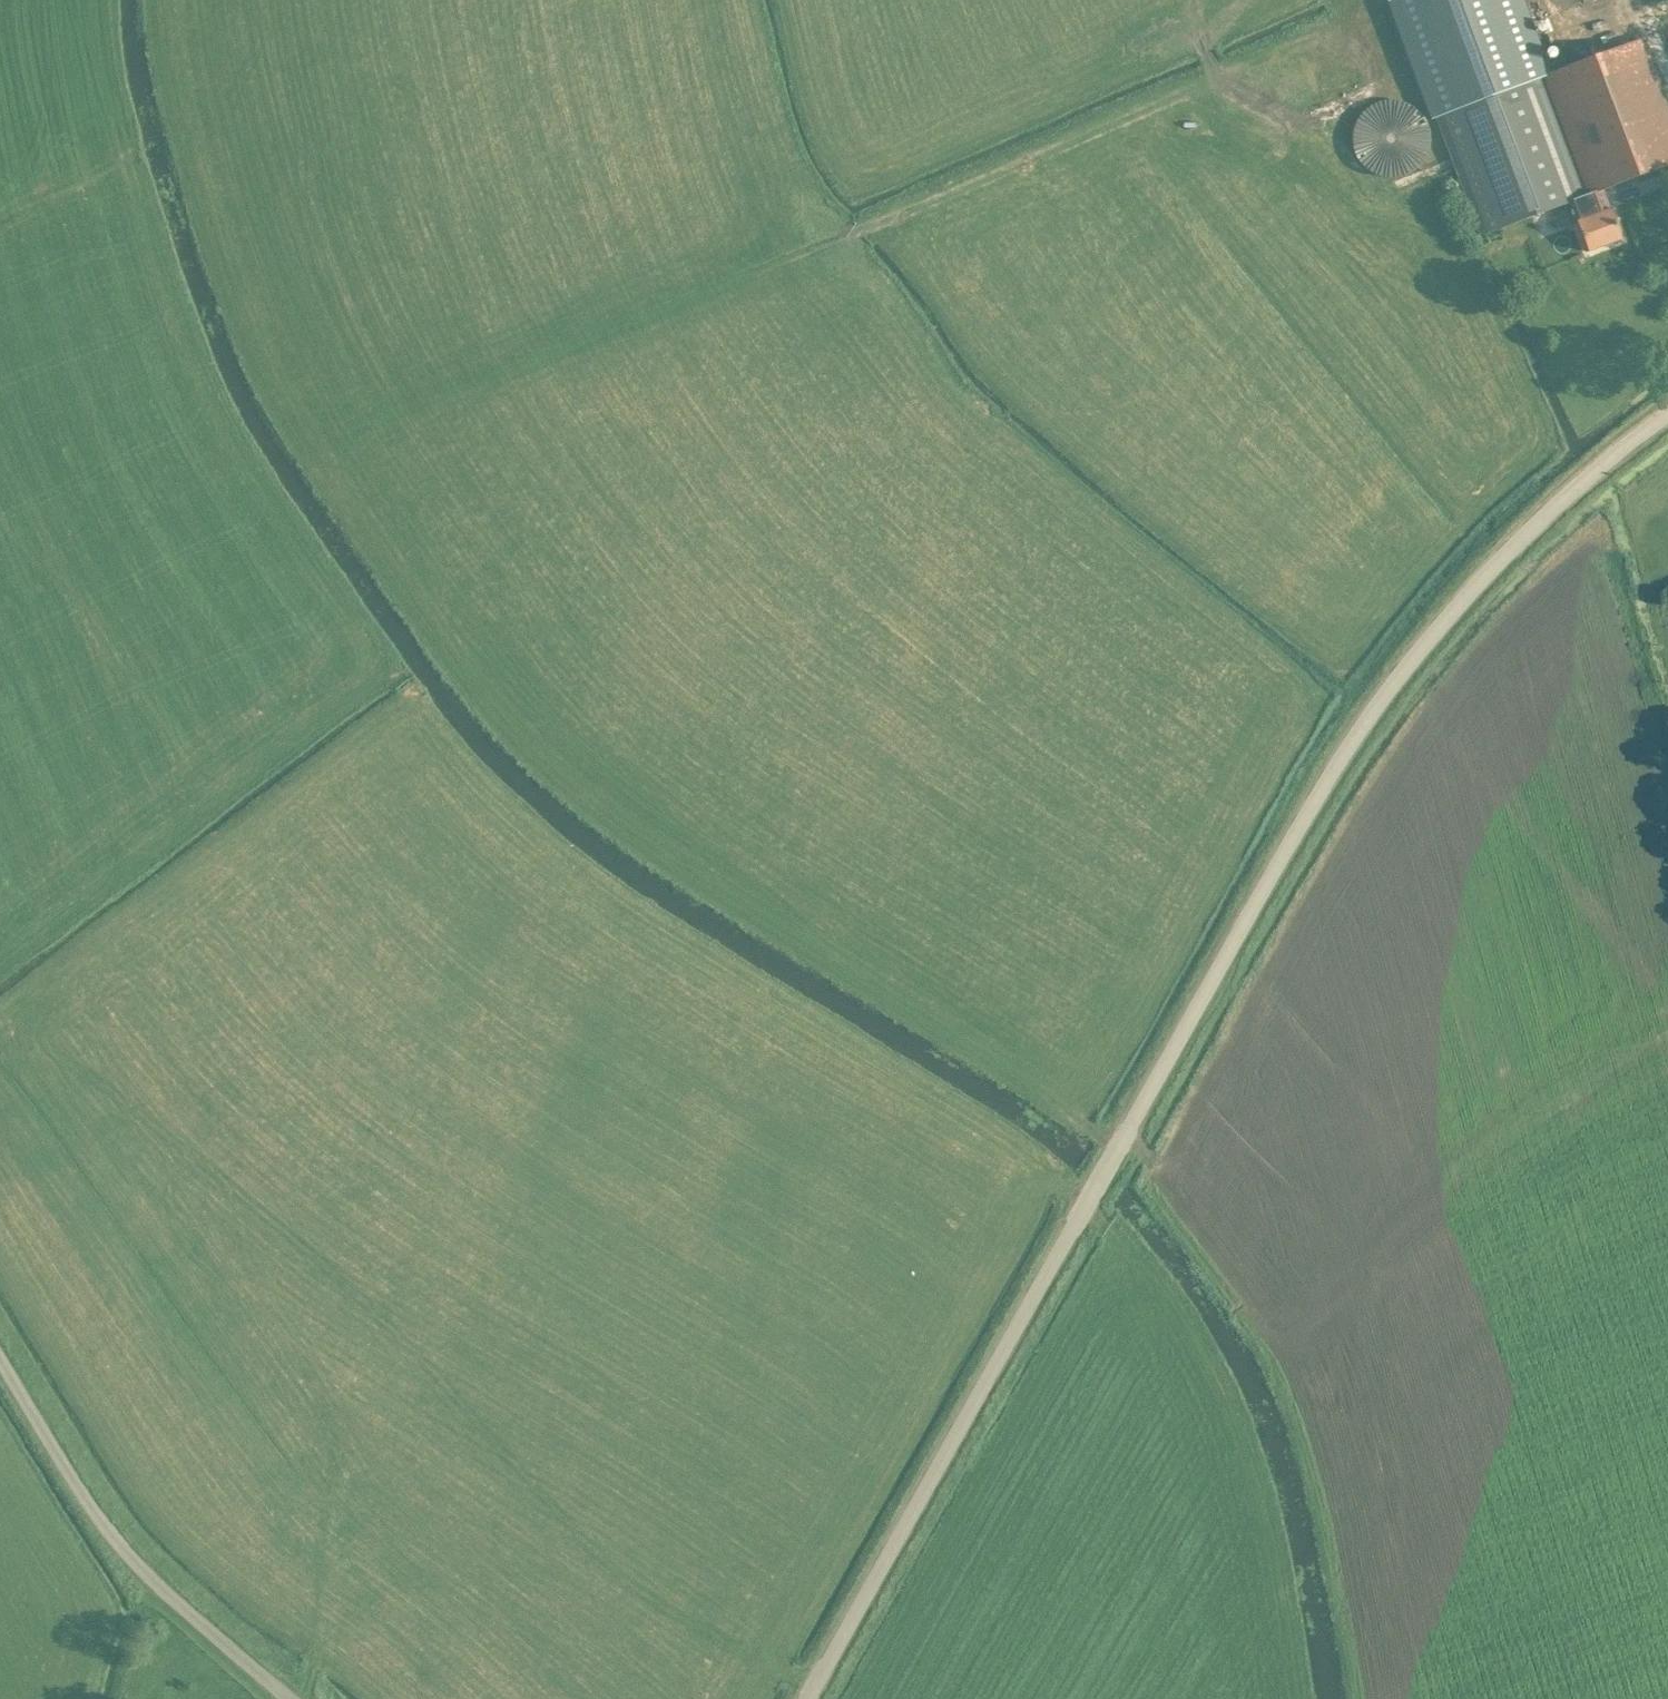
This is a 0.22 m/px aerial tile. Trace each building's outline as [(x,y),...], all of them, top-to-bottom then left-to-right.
[(1431,110),(1435,109),(1480,229),(1561,198),(1601,184),(1667,159),(1667,109),(1639,33),(1545,68),(1519,0),(1390,0),(1431,110)] [(1290,62),(1294,74),(1315,66),(1310,54),(1290,62)] [(1601,184),(1561,198),(1569,218),(1574,216),(1585,245),(1619,233),(1601,184)]
